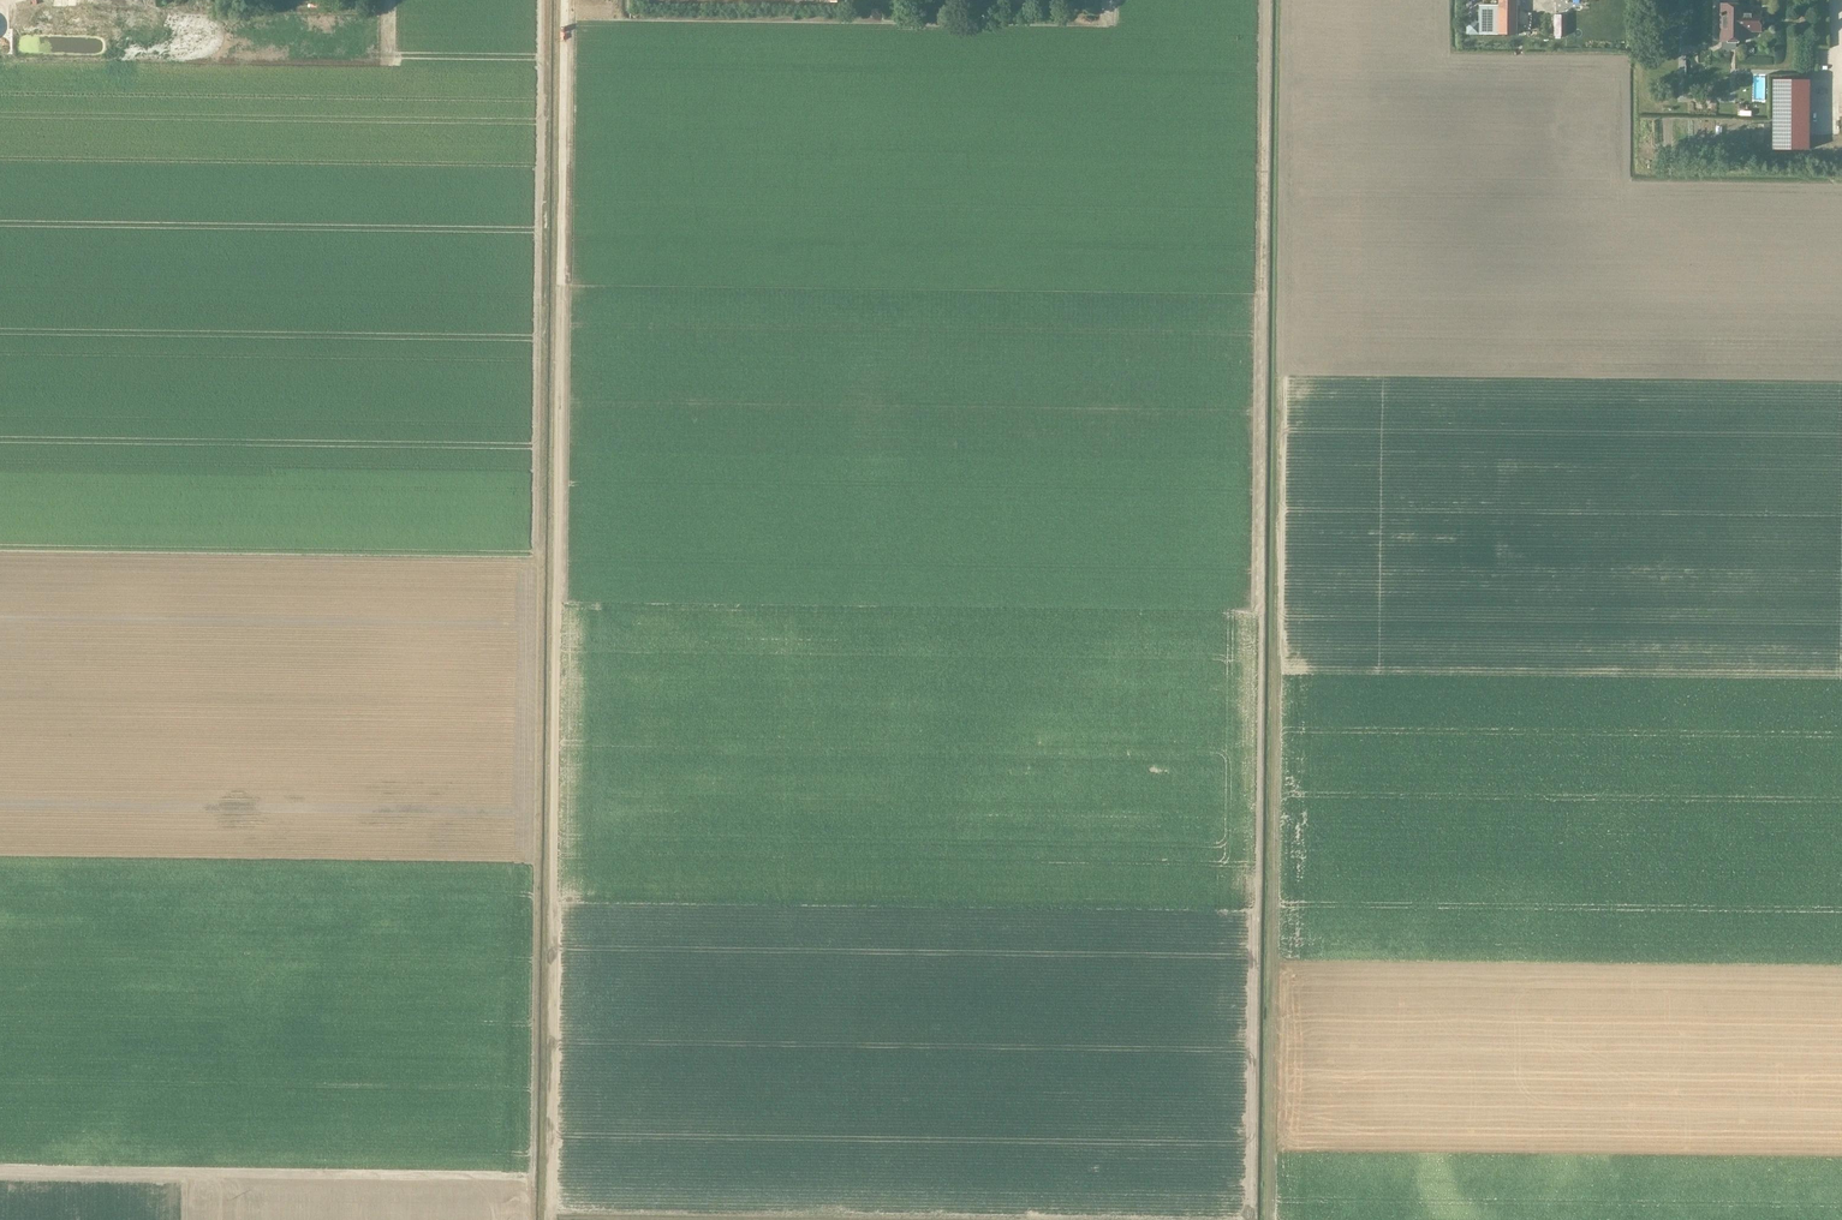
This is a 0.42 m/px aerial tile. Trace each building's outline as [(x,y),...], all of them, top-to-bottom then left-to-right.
[(1480,34),(1517,34),(1517,0),(1498,0),(1498,8),(1480,8),(1480,34)] [(1739,11),(1739,4),(1721,3),(1721,40),(1745,40),(1745,30),(1760,30),(1761,11),(1739,11)] [(1566,15),(1555,15),(1555,35),(1566,35),(1566,15)] [(42,30),(12,29),(11,47),(49,48),(49,35),(41,35),(42,30)] [(55,39),(56,49),(75,48),(74,39),(55,39)] [(111,60),(111,50),(12,49),(12,59),(111,60)] [(1809,79),(1773,79),(1772,148),(1808,149),(1809,79)]
